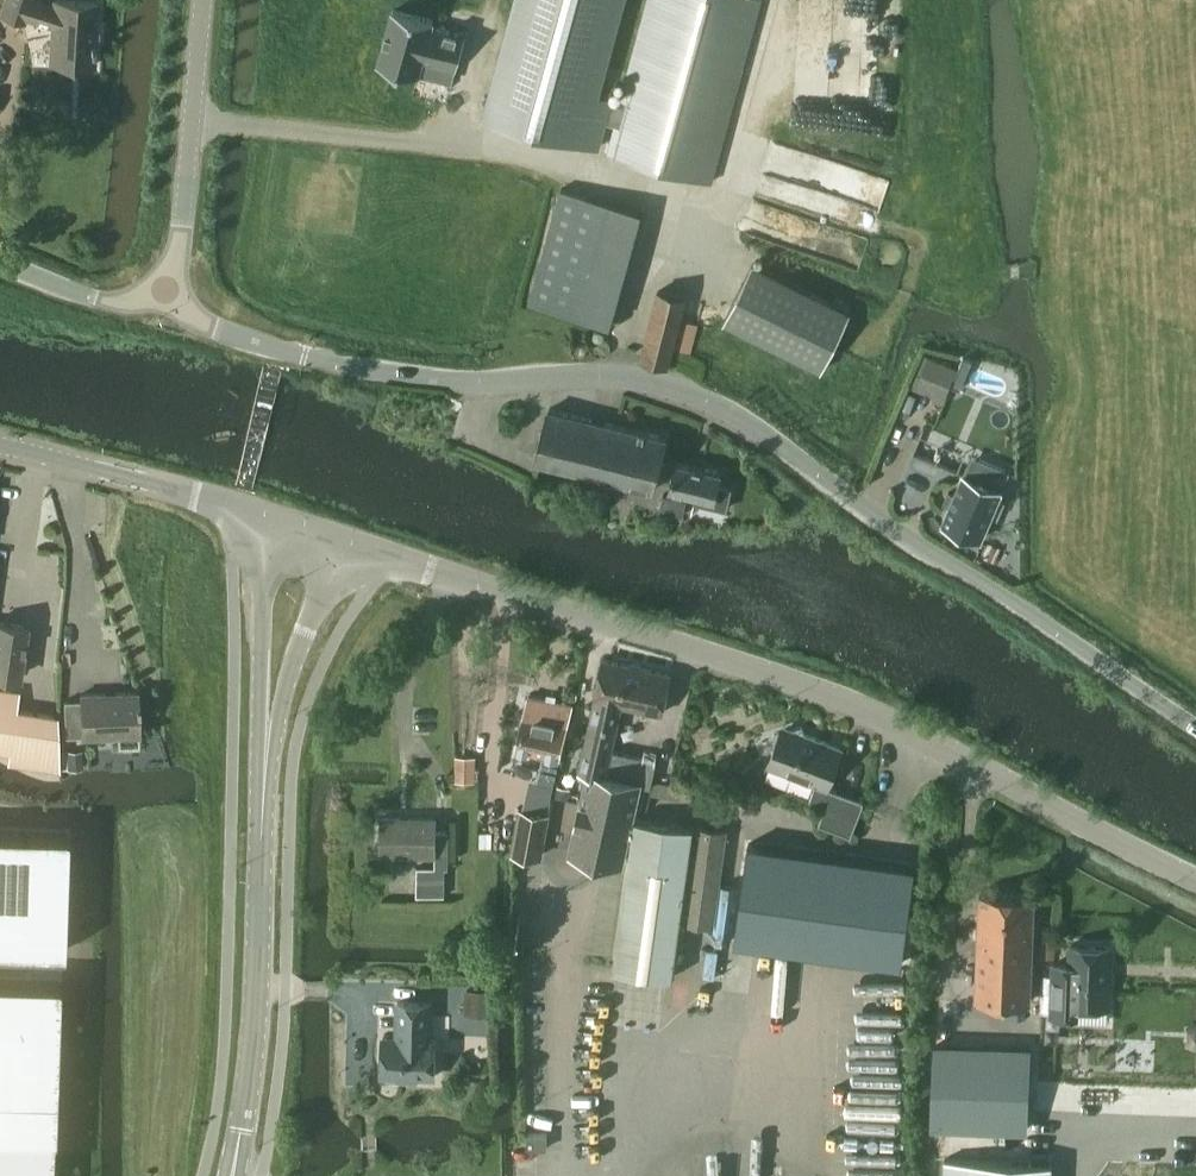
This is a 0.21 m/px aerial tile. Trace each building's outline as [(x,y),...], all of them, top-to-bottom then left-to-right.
[(99,31),(96,28),(98,4),(55,1),(55,8),(34,0),(5,0),(1,14),(23,22),(25,17),(54,27),(51,63),(94,66),(96,41),(99,38),(99,31)] [(607,123),(608,122),(609,118),(614,100),(593,94),(619,0),(519,0),(487,116),(487,117),(599,147),(601,147),(607,123)] [(761,0),(650,0),(622,102),(614,100),(609,118),(608,122),(607,123),(615,125),(607,156),(711,184),(761,0)] [(393,13),(379,68),(423,80),(430,58),(457,65),(465,36),(438,28),(438,25),(393,13)] [(641,212),(560,190),(530,302),(610,326),(641,212)] [(850,312),(752,264),(724,321),(821,369),(850,312)] [(659,291),(642,359),(668,366),(686,298),(659,291)] [(912,386),(925,391),(938,397),(941,391),(952,365),(926,354),(912,386)] [(961,359),(951,385),(960,388),(971,362),(972,359),(963,357),(961,359)] [(550,409),(536,465),(653,494),(658,475),(661,461),(667,436),(608,422),(608,423),(550,409)] [(963,473),(954,494),(948,492),(944,502),(950,505),(942,522),(980,539),(991,514),(997,517),(1004,501),(998,498),(1008,471),(976,458),(973,467),(968,464),(964,474),(963,473)] [(661,461),(658,475),(672,478),(670,489),(674,490),(673,495),(664,493),(660,508),(683,514),(687,498),(680,497),(682,492),(696,495),(694,501),(726,509),(731,488),(717,484),(720,473),(676,462),(675,465),(661,461)] [(18,675),(20,664),(25,665),(28,649),(23,648),(28,626),(0,621),(0,672),(18,675)] [(580,769),(589,771),(589,770),(605,773),(611,750),(621,704),(618,703),(628,664),(605,658),(596,698),(597,698),(580,769)] [(618,703),(621,704),(661,713),(670,673),(643,667),(641,664),(632,662),(630,664),(628,664),(618,703)] [(10,750),(8,761),(28,764),(59,769),(58,716),(37,713),(15,709),(18,692),(0,689),(0,748),(10,750)] [(80,700),(64,700),(66,734),(82,733),(82,735),(119,733),(139,732),(138,726),(137,691),(80,694),(80,700)] [(517,747),(544,753),(538,781),(553,785),(560,759),(572,705),(529,695),(517,747)] [(825,804),(819,821),(851,833),(864,800),(826,786),(841,747),(805,733),(804,732),(802,725),(774,735),(776,742),(776,743),(768,765),(815,783),(809,798),(825,804)] [(69,767),(83,767),(82,747),(68,748),(69,767)] [(640,780),(640,782),(649,784),(652,774),(655,760),(611,750),(605,773),(640,780)] [(655,760),(652,774),(669,778),(673,758),(656,754),(655,760)] [(621,862),(640,782),(640,780),(605,773),(589,770),(589,771),(571,850),(621,862)] [(554,795),(569,798),(571,787),(557,784),(554,795)] [(512,848),(542,854),(549,815),(533,812),(522,810),(512,848)] [(382,817),(382,854),(434,854),(434,830),(434,817),(382,817)] [(0,818),(0,895),(6,895),(6,923),(63,923),(63,818),(0,818)] [(692,827),(635,819),(616,970),(673,977),(692,827)] [(725,830),(698,827),(686,920),(713,923),(725,830)] [(417,866),(417,895),(444,895),(444,866),(447,866),(447,854),(448,831),(434,830),(434,854),(434,866),(417,866)] [(747,843),(735,937),(900,959),(912,864),(747,843)] [(976,997),(989,998),(1030,999),(1035,892),(980,890),(976,997)] [(1109,1005),(1111,944),(1071,943),(1070,963),(1054,962),(1051,1012),(1069,1013),(1070,1003),(1109,1005)] [(493,1017),(494,991),(465,990),(464,1016),(493,1017)] [(46,995),(0,992),(0,1175),(42,1175),(46,995)] [(397,1037),(383,1036),(382,1074),(399,1075),(399,1079),(417,1080),(417,1075),(434,1075),(435,1037),(430,1037),(431,1002),(398,1001),(397,1037)] [(937,1040),(934,1121),(1026,1125),(1029,1075),(1030,1045),(937,1040)] [(548,1133),(528,1133),(527,1147),(547,1147),(548,1133)] [(1051,1161),(945,1156),(944,1175),(1051,1175),(1051,1161)]
